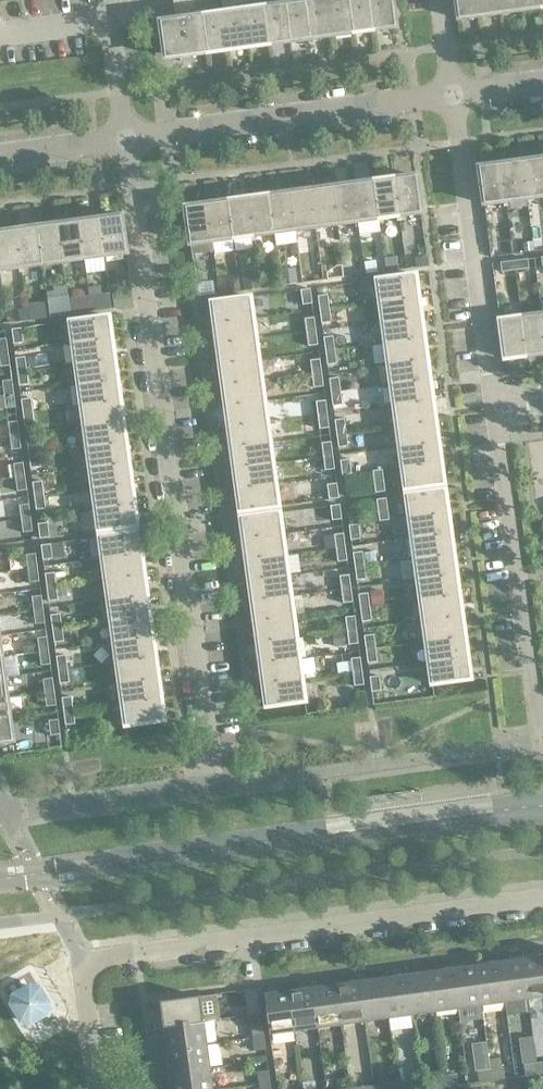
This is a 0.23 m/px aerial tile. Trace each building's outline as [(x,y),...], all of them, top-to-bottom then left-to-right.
[(328,0),(314,0),(307,1),(312,38),(333,35),(328,0)] [(349,0),(328,0),(333,35),(354,32),(349,0)] [(370,0),(349,0),(354,32),(374,30),(370,0)] [(392,0),(370,0),(374,30),(396,27),(392,0)] [(479,0),(457,0),(459,18),(481,15),(479,0)] [(500,0),(479,0),(481,15),(502,12),(500,0)] [(521,0),(500,0),(502,12),(522,9),(521,0)] [(542,0),(521,0),(522,9),(542,7),(542,0)] [(203,15),(201,1),(174,5),(176,19),(160,21),(166,58),(178,56),(181,61),(194,54),(208,52),(203,15)] [(312,38),(307,1),(286,4),(291,41),(312,38)] [(291,41),(286,4),(265,7),(270,44),(291,41)] [(270,44),(265,7),(244,9),(250,47),(270,44)] [(250,47),(244,9),(224,12),(229,49),(250,47)] [(229,49),(224,12),(203,15),(208,52),(229,49)] [(542,158),(522,160),(527,198),(542,195),(542,162),(542,158)] [(527,198),(522,160),(501,163),(506,200),(527,198)] [(506,200),(501,163),(479,166),(484,203),(506,200)] [(416,175),(395,178),(400,215),(421,212),(416,175)] [(400,215),(395,178),(374,181),(379,218),(400,215)] [(379,218),(374,181),(353,183),(358,221),(379,218)] [(358,221),(353,183),(332,186),(338,223),(358,221)] [(338,223),(332,186),(311,189),(316,226),(338,223)] [(316,226),(311,189),(290,192),(295,229),(316,226)] [(295,229),(290,192),(270,195),(275,232),(295,229)] [(275,232),(270,195),(249,198),(254,235),(275,232)] [(254,235),(249,198),(228,200),(233,238),(254,235)] [(233,238),(228,200),(208,203),(213,240),(233,238)] [(213,240),(208,203),(186,206),(191,243),(213,240)] [(119,215),(97,218),(102,255),(124,252),(119,215)] [(102,255),(97,218),(76,221),(81,258),(102,255)] [(81,258),(76,221),(55,224),(60,261),(81,258)] [(60,261),(55,224),(35,227),(40,264),(60,261)] [(40,264),(35,227),(14,230),(19,267),(40,264)] [(14,230),(0,232),(0,269),(19,267),(14,230)] [(529,268),(528,258),(514,260),(516,270),(529,268)] [(378,271),(376,259),(364,261),(366,273),(378,271)] [(516,270),(514,260),(501,262),(502,272),(516,270)] [(297,283),(295,268),(280,270),(282,285),(297,283)] [(377,279),(380,301),(419,296),(416,274),(377,279)] [(241,290),(258,288),(257,277),(240,280),(241,290)] [(240,290),(239,279),(232,280),(228,285),(229,292),(240,290)] [(312,302),(311,288),(302,289),(303,303),(312,302)] [(134,305),(133,294),(121,295),(123,307),(134,305)] [(328,294),(318,295),(320,309),(330,308),(328,294)] [(84,312),(82,296),(69,298),(72,314),(84,312)] [(253,318),(250,296),(212,301),(215,323),(253,318)] [(422,316),(419,296),(380,301),(383,321),(422,316)] [(50,316),(48,300),(27,303),(29,319),(50,316)] [(27,306),(18,308),(20,320),(29,319),(27,306)] [(332,321),(330,308),(320,309),(322,323),(332,321)] [(542,314),(522,317),(527,355),(542,353),(542,316),(542,314)] [(112,337),(109,315),(71,321),(74,343),(112,337)] [(424,337),(422,316),(383,321),(386,342),(424,337)] [(316,331),(314,317),(305,318),(307,332),(316,331)] [(527,355),(522,317),(500,320),(505,358),(527,355)] [(256,339),(253,318),(215,323),(218,344),(256,339)] [(23,341),(22,327),(12,329),(14,343),(23,341)] [(318,344),(316,331),(307,332),(309,346),(318,344)] [(333,336),(324,337),(326,351),(335,349),(333,336)] [(115,358),(112,337),(74,343),(77,363),(115,358)] [(427,358),(424,337),(386,342),(389,363),(427,358)] [(7,338),(0,339),(0,353),(8,351),(7,338)] [(259,359),(256,339),(218,344),(221,365),(259,359)] [(337,363),(335,349),(326,351),(328,364),(337,363)] [(8,351),(0,353),(0,361),(1,366),(10,365),(8,351)] [(25,356),(16,358),(18,371),(27,370),(25,356)] [(118,379),(115,358),(77,363),(80,384),(118,379)] [(322,372),(320,358),(311,360),(313,373),(322,372)] [(430,378),(427,358),(389,363),(392,384),(430,378)] [(262,380),(259,359),(221,365),(223,385),(262,380)] [(29,384),(27,370),(18,371),(20,385),(29,384)] [(324,386),(322,372),(313,373),(315,387),(324,386)] [(339,377),(329,378),(331,392),(341,391),(339,377)] [(433,399),(430,378),(392,384),(394,404),(433,399)] [(14,393),(12,379),(3,380),(4,394),(14,393)] [(121,399),(118,379),(80,384),(82,405),(121,399)] [(265,401),(262,380),(223,385),(226,406),(265,401)] [(343,404),(341,391),(331,392),(333,406),(343,404)] [(16,407),(14,393),(4,394),(6,408),(16,407)] [(31,398),(21,399),(23,413),(33,411),(31,398)] [(124,420),(121,399),(82,405),(85,425),(124,420)] [(436,420),(433,399),(394,404),(397,425),(436,420)] [(328,413),(326,400),(317,401),(319,415),(328,413)] [(267,422),(265,401),(226,406),(229,427),(267,422)] [(35,425),(33,411),(23,413),(25,426),(35,425)] [(329,427),(328,413),(319,415),(320,428),(329,427)] [(345,418),(335,420),(337,433),(346,432),(345,418)] [(20,434),(18,420),(8,422),(10,436),(20,434)] [(126,441),(124,420),(85,425),(88,446),(126,441)] [(438,440),(436,420),(397,425),(400,446),(438,440)] [(270,442),(267,422),(229,427),(232,447),(270,442)] [(348,446),(346,432),(337,433),(339,447),(348,446)] [(22,448),(20,434),(10,436),(12,449),(22,448)] [(37,439),(27,440),(29,454),(39,453),(37,439)] [(441,461),(438,440),(400,446),(403,466),(441,461)] [(129,461),(126,441),(88,446),(91,467),(129,461)] [(333,455),(331,441),(322,442),(324,456),(333,455)] [(273,463),(270,442),(232,447),(235,468),(273,463)] [(40,466),(39,453),(29,454),(31,468),(40,466)] [(335,468),(333,455),(324,456),(326,470),(335,468)] [(365,471),(363,456),(350,458),(352,473),(365,471)] [(350,459),(341,461),(342,475),(352,473),(350,459)] [(132,482),(129,461),(91,467),(94,487),(132,482)] [(444,483),(441,461),(403,466),(406,488),(444,483)] [(25,476),(23,462),(14,463),(16,477),(25,476)] [(276,484),(273,463),(235,468),(237,489),(276,484)] [(374,470),(375,481),(385,480),(383,469),(374,470)] [(27,489),(25,476),(16,477),(18,491),(27,489)] [(386,491),(385,480),(375,481),(377,492),(386,491)] [(42,481),(33,482),(35,496),(44,494),(42,481)] [(135,503),(132,482),(94,487),(96,508),(135,503)] [(339,498),(337,483),(328,484),(330,499),(339,498)] [(279,505),(276,484),(237,489),(240,511),(279,505)] [(448,511),(445,489),(407,495),(410,516),(448,511)] [(46,508),(44,494),(35,496),(36,509),(46,508)] [(388,508),(387,497),(377,499),(379,510),(388,508)] [(138,525),(135,503),(96,508),(99,530),(138,525)] [(31,518),(29,504),(20,506),(22,519),(31,518)] [(342,518),(340,504),(331,505),(333,519),(342,518)] [(390,519),(388,508),(379,510),(380,520),(390,519)] [(451,532),(448,511),(410,516),(412,537),(451,532)] [(283,534),(280,512),(241,517),(244,539),(283,534)] [(33,532),(31,518),(22,519),(23,533),(33,532)] [(48,523),(39,524),(40,538),(50,537),(48,523)] [(359,523),(349,525),(351,539),(361,538),(359,523)] [(100,536),(103,558),(142,553),(139,531),(100,536)] [(454,553),(451,532),(412,537),(415,558),(454,553)] [(346,546),(344,533),(335,534),(337,548),(346,546)] [(285,554),(283,534),(244,539),(247,560),(285,554)] [(53,557),(65,555),(63,542),(51,543),(53,557)] [(51,543),(41,544),(43,558),(53,557),(51,543)] [(348,560),(346,546),(337,548),(339,561),(348,560)] [(378,560),(376,550),(364,551),(366,562),(378,560)] [(363,551),(353,552),(355,566),(365,565),(363,551)] [(38,567),(36,553),(26,555),(28,568),(38,567)] [(144,574),(142,553),(103,558),(106,579),(144,574)] [(457,573),(454,553),(415,558),(418,579),(457,573)] [(288,575),(285,554),(247,560),(250,580),(288,575)] [(366,578),(365,565),(355,566),(357,580),(366,578)] [(40,581),(38,567),(28,568),(30,582),(40,581)] [(55,572),(45,573),(47,587),(57,586),(55,572)] [(459,594),(457,573),(418,579),(421,599),(459,594)] [(147,594),(144,574),(106,579),(109,600),(147,594)] [(351,588),(349,574),(340,575),(342,589),(351,588)] [(291,596),(288,575),(250,580),(253,601),(291,596)] [(67,593),(66,585),(57,586),(58,595),(67,593)] [(59,599),(57,586),(47,587),(49,601),(59,599)] [(353,601),(351,588),(342,589),(344,603),(353,601)] [(372,603),(384,601),(382,588),(370,590),(372,603)] [(368,592),(359,594),(361,607),(370,606),(368,592)] [(150,615),(147,594),(109,600),(112,620),(150,615)] [(462,615),(459,594),(421,599),(424,620),(462,615)] [(43,608),(42,595),(32,596),(34,610),(43,608)] [(294,617),(291,596),(253,601),(256,622),(294,617)] [(372,620),(370,606),(361,607),(362,621),(372,620)] [(45,622),(43,608),(34,610),(36,624),(45,622)] [(60,613),(51,615),(53,628),(62,627),(60,613)] [(153,636),(150,615),(112,620),(115,641),(153,636)] [(357,629),(355,615),(346,617),(348,630),(357,629)] [(465,635),(462,615),(424,620),(427,641),(465,635)] [(297,637),(294,617),(256,622),(258,643),(297,637)] [(64,641),(62,627),(53,628),(55,642),(64,641)] [(359,643),(357,629),(348,630),(350,644),(359,643)] [(348,631),(333,633),(335,646),(349,644),(348,631)] [(374,634),(364,635),(366,649),(376,648),(374,634)] [(468,656),(465,635),(427,641),(429,661),(468,656)] [(49,650),(47,636),(38,638),(40,651),(49,650)] [(156,656),(153,636),(115,641),(117,662),(156,656)] [(300,658),(297,637),(258,643),(261,663),(300,658)] [(38,639),(27,641),(29,651),(39,650),(38,639)] [(378,661),(376,648),(366,649),(368,663),(378,661)] [(51,664),(49,650),(40,651),(41,665),(51,664)] [(66,655),(57,656),(58,670),(68,668),(66,655)] [(159,677),(156,656),(117,662),(120,682),(159,677)] [(471,678),(468,656),(429,661),(432,683),(471,678)] [(363,670),(361,657),(352,658),(354,672),(363,670)] [(302,679),(300,658),(261,663),(264,684),(302,679)] [(70,682),(68,668),(58,670),(60,683),(70,682)] [(364,684),(363,670),(354,672),(355,685),(364,684)] [(380,676),(370,677),(372,691),(382,690),(380,676)] [(161,698),(159,677),(120,682),(123,703),(161,698)] [(55,691),(53,678),(43,679),(45,693),(55,691)] [(305,700),(302,679),(264,684),(267,706),(305,700)] [(57,705),(55,691),(45,693),(47,706),(57,705)] [(72,696),(62,697),(64,711),(74,710),(72,696)] [(8,698),(0,699),(0,720),(11,718),(8,698)] [(164,720),(161,698),(123,703),(126,725),(164,720)] [(76,724),(74,710),(64,711),(66,725),(76,724)] [(11,718),(0,720),(0,742),(14,740),(11,718)] [(61,734),(59,720),(49,721),(51,735),(61,734)] [(522,953),(529,998),(542,996),(542,955),(537,956),(536,951),(522,953)] [(529,998),(522,953),(508,955),(509,960),(500,961),(505,1001),(529,998)] [(505,1001),(500,961),(477,964),(482,1004),(505,1001)] [(443,964),(429,966),(435,1010),(459,1007),(453,968),(444,969),(443,964)] [(482,1004),(477,964),(453,968),(459,1007),(482,1004)] [(435,1010),(429,966),(415,968),(416,973),(407,974),(412,1014),(435,1010)] [(412,1014),(407,974),(383,977),(388,1017),(412,1014)] [(350,976),(336,978),(342,1023),(365,1020),(359,980),(350,982),(350,976)] [(388,1017),(383,977),(359,980),(365,1020),(388,1017)] [(342,1023),(336,978),(321,980),(322,985),(313,987),(318,1026),(342,1023)] [(318,1026),(313,987),(290,990),(295,1030),(318,1026)] [(16,998),(14,1006),(23,1023),(32,1025),(48,1015),(50,1007),(41,990),(32,988),(16,998)] [(261,1014),(258,988),(244,990),(248,1016),(261,1014)] [(295,1030),(290,990),(265,993),(271,1033),(295,1030)] [(201,995),(200,995),(161,1001),(164,1025),(204,1020),(201,996),(201,995)] [(207,1043),(204,1020),(164,1025),(166,1035),(160,1035),(162,1049),(207,1043)] [(264,1035),(262,1022),(252,1024),(253,1037),(264,1035)] [(266,1048),(264,1035),(253,1037),(255,1050),(266,1048)] [(210,1066),(207,1043),(162,1049),(164,1063),(169,1063),(171,1072),(210,1066)] [(525,1062),(537,1061),(536,1052),(524,1053),(525,1062)] [(539,1073),(537,1062),(524,1064),(526,1075),(539,1073)] [(210,1066),(171,1072),(173,1088),(213,1088),(210,1066)] [(504,1067),(491,1069),(492,1080),(505,1078),(504,1067)] [(271,1082),(269,1069),(258,1070),(260,1083),(271,1082)] [(492,1080),(491,1069),(478,1071),(479,1081),(492,1080)] [(457,1073),(444,1075),(446,1086),(459,1084),(457,1073)] [(446,1086),(444,1075),(431,1077),(433,1088),(446,1086)] [(397,1082),(398,1088),(412,1088),(410,1080),(397,1082)]
